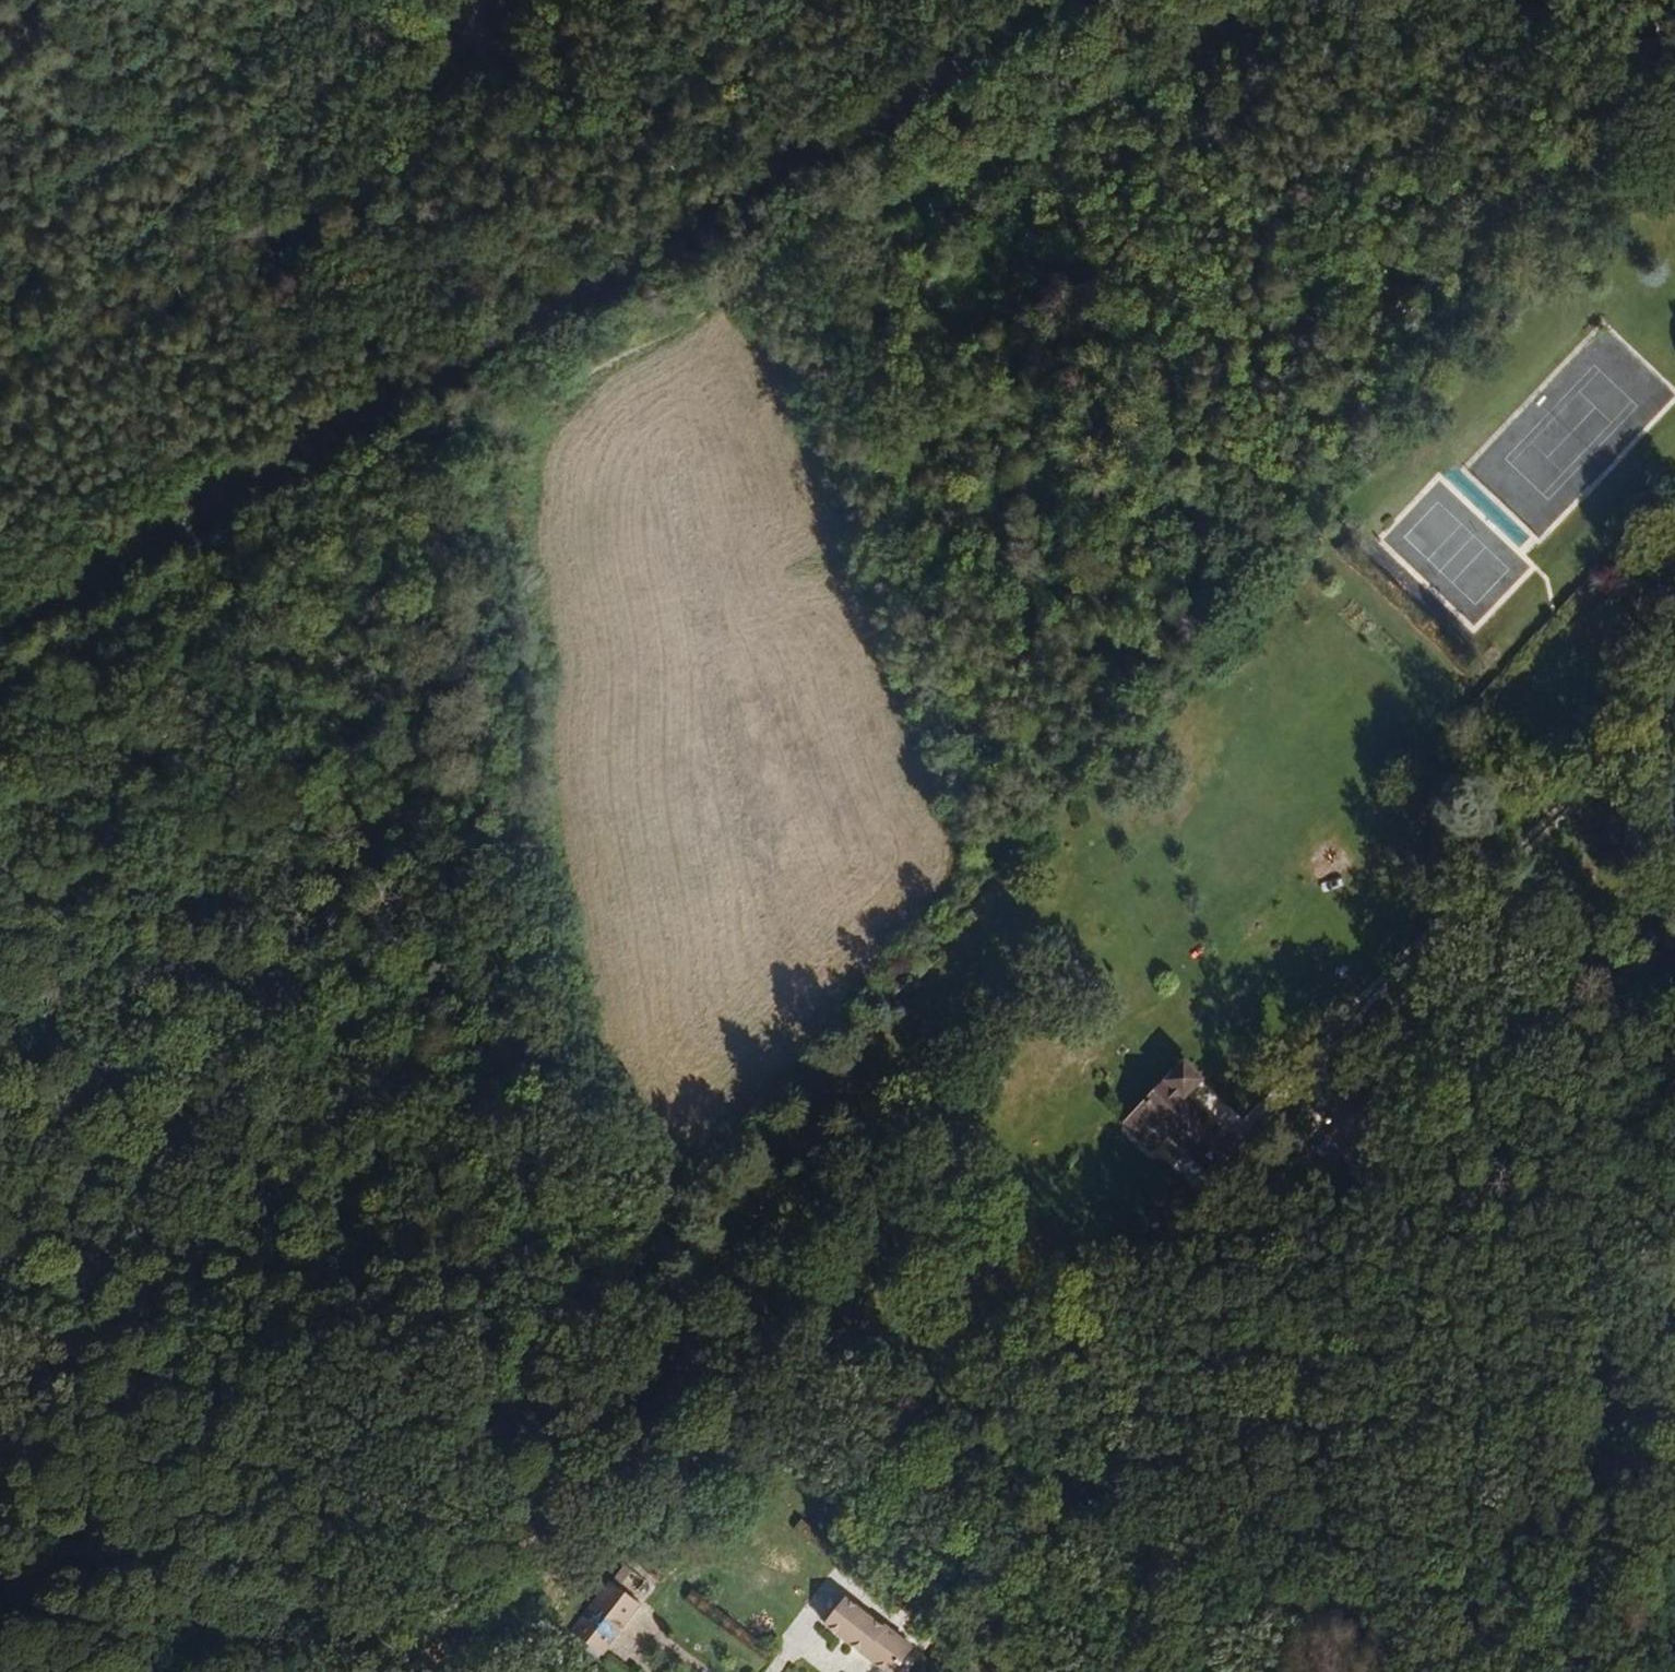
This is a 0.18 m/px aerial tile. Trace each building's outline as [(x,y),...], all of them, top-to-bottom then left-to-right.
[(1162,1117),(1098,1184),(1128,1215),(1143,1201),(1174,1232),(1212,1195),(1170,1151),(1183,1139),(1162,1117)] [(1311,1190),(1345,1169),(1333,1149),(1300,1171),(1311,1190)] [(1320,1206),(1354,1184),(1345,1169),(1311,1190),(1320,1206)] [(640,1581),(585,1642),(610,1666),(650,1625),(634,1610),(651,1591),(640,1581)] [(837,1645),(868,1671),(933,1671),(908,1650),(905,1654),(862,1616),(837,1645)]
